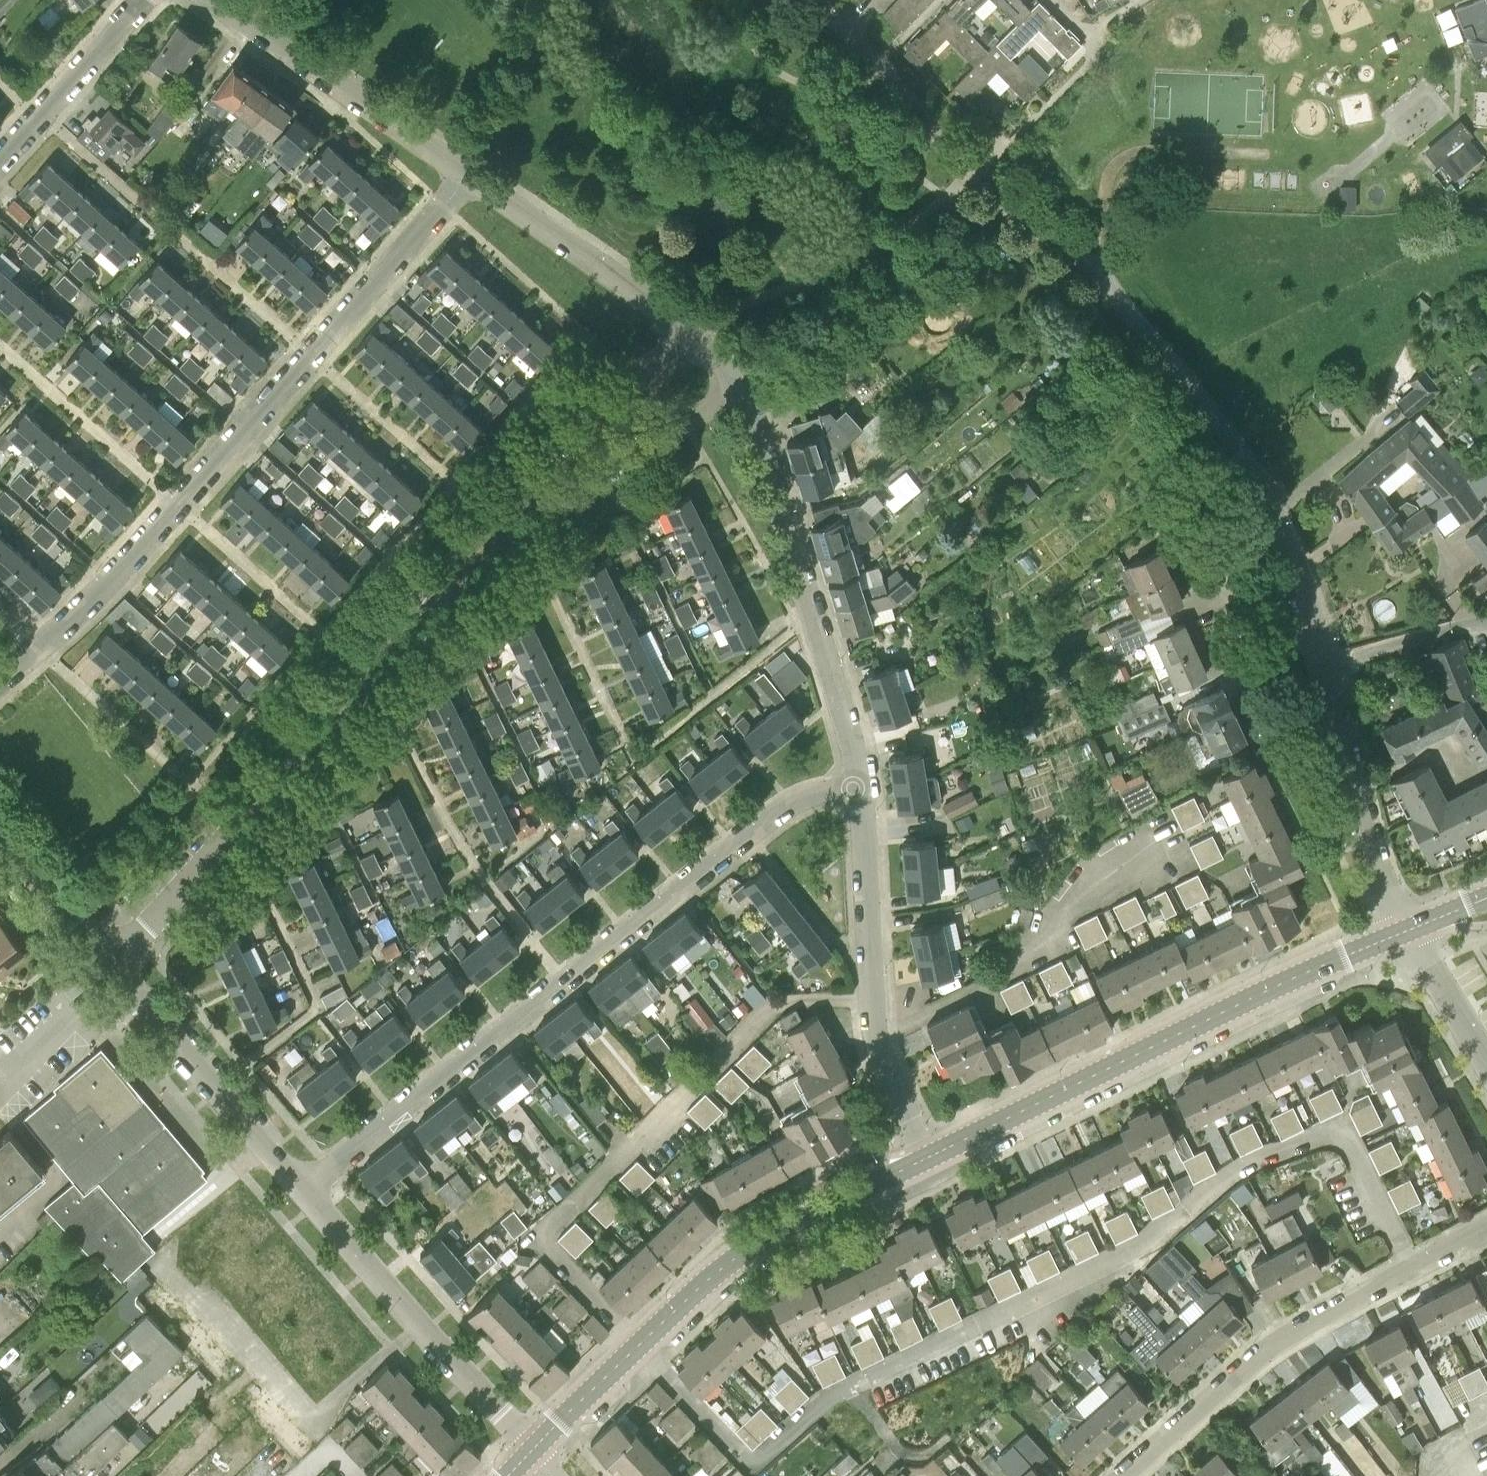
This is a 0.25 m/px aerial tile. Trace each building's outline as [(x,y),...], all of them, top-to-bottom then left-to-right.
[(14,0),(0,0),(0,16),(14,0)] [(905,0),(897,0),(892,4),(910,23),(919,14),(905,0)] [(921,0),(905,0),(919,14),(927,6),(921,0)] [(946,9),(960,24),(984,0),(955,0),(946,9)] [(1013,26),(1031,9),(1022,0),(988,0),(1013,26)] [(1098,9),(1109,3),(1107,0),(1099,0),(1094,3),(1098,9)] [(1466,35),(1486,39),(1486,5),(1485,0),(1476,0),(1455,8),(1466,35)] [(1039,1),(1031,9),(1013,26),(997,42),(1011,57),(1039,29),(1068,58),(1082,43),(1078,40),(1080,38),(1069,27),(1067,29),(1054,14),(1050,12),(1039,1)] [(55,4),(45,12),(55,23),(64,15),(55,4)] [(910,23),(892,4),(884,13),(902,31),(910,23)] [(960,24),(946,9),(935,19),(932,23),(918,37),(920,38),(915,42),(914,41),(904,51),(918,66),(946,38),(974,66),(988,52),(960,24)] [(33,24),(24,33),(30,39),(39,30),(33,24)] [(172,81),(201,40),(178,24),(153,59),(164,66),(159,72),(172,81)] [(1468,39),(1475,57),(1486,52),(1486,43),(1468,39)] [(1040,85),(1011,57),(997,42),(988,52),(974,66),(954,85),(968,99),(997,71),(1026,99),(1031,94),(1030,93),(1034,88),(1036,89),(1040,85)] [(223,100),(232,106),(253,77),(234,62),(201,107),(212,114),(217,107),(223,100)] [(1042,66),(1032,76),(1038,83),(1049,73),(1042,66)] [(253,77),(232,107),(239,112),(219,136),(223,139),(209,157),(211,159),(216,164),(233,143),(273,91),(253,77)] [(1351,124),(1379,118),(1372,89),(1345,95),(1351,124)] [(273,91),(233,143),(235,145),(243,151),(245,153),(251,159),(272,134),(292,105),(273,91)] [(191,122),(200,110),(190,102),(181,115),(191,122)] [(159,139),(180,113),(169,104),(147,129),(153,134),(159,139)] [(1007,105),(1001,111),(1006,117),(1012,111),(1007,105)] [(134,129),(110,108),(97,123),(88,116),(82,123),(114,152),(122,143),(135,154),(145,143),(132,132),(134,129)] [(278,152),(293,166),(302,156),(302,155),(320,135),(295,113),(272,138),(282,148),(278,152)] [(154,145),(159,139),(153,134),(148,140),(154,145)] [(1455,179),(1483,156),(1470,140),(1442,163),(1455,179)] [(302,156),(293,166),(308,180),(317,170),(328,179),(346,159),(327,142),(309,162),(302,156)] [(346,159),(328,179),(346,195),(364,175),(346,159)] [(48,198),(66,179),(47,162),(20,193),(28,199),(37,188),(48,198)] [(153,168),(142,181),(154,191),(165,178),(153,168)] [(364,175),(346,195),(364,211),(382,191),(364,175)] [(67,215),(84,195),(66,179),(48,198),(41,206),(60,222),(67,215)] [(1451,182),(1446,187),(1452,194),(1457,190),(1451,182)] [(1356,186),(1354,186),(1346,186),(1340,187),(1340,194),(1340,209),(1356,208),(1356,186)] [(382,191),(364,211),(374,221),(365,231),(373,238),(401,208),(382,191)] [(85,231),(102,211),(84,195),(67,215),(85,231)] [(24,222),(31,214),(14,199),(7,207),(24,222)] [(189,216),(195,209),(189,204),(183,210),(189,216)] [(320,223),(331,212),(323,205),(313,216),(320,223)] [(103,247),(121,228),(102,211),(85,231),(103,247)] [(331,212),(320,223),(328,230),(338,219),(331,212)] [(236,245),(255,261),(273,241),(262,231),(272,221),(264,214),(236,245)] [(14,233),(0,221),(0,236),(6,241),(14,233)] [(34,235),(41,242),(52,231),(44,224),(34,235)] [(298,234),(306,241),(315,231),(307,224),(298,234)] [(139,244),(121,228),(103,247),(122,264),(139,244)] [(52,231),(41,242),(49,249),(59,238),(52,231)] [(315,231),(306,241),(314,248),(323,238),(315,231)] [(273,277),(291,257),(273,241),(255,261),(273,277)] [(27,260),(36,249),(29,242),(19,253),(27,260)] [(36,249),(27,260),(35,267),(44,256),(36,249)] [(447,285),(464,266),(445,249),(418,279),(425,285),(435,274),(447,285)] [(70,269),(78,276),(88,264),(80,257),(70,269)] [(291,293),(309,273),(291,257),(273,277),(291,293)] [(159,297),(177,277),(158,260),(130,292),(137,298),(139,297),(150,306),(158,296),(159,297)] [(88,264),(78,276),(86,282),(96,271),(88,264)] [(464,266),(447,285),(465,301),(482,282),(464,266)] [(12,277),(0,267),(0,290),(12,277)] [(1028,271),(1023,276),(1028,281),(1033,276),(1028,271)] [(320,282),(309,273),(291,293),(310,310),(338,279),(329,272),(320,282)] [(63,293),(73,281),(65,274),(55,286),(63,293)] [(0,290),(0,302),(12,313),(29,293),(12,277),(0,290)] [(177,313),(195,293),(177,277),(159,297),(177,313)] [(81,288),(73,281),(63,293),(70,300),(81,288)] [(482,282),(465,301),(483,317),(500,298),(482,282)] [(422,296),(416,291),(408,299),(421,312),(433,299),(425,292),(422,296)] [(29,293),(12,313),(30,329),(47,309),(29,293)] [(195,329),(213,309),(195,293),(177,313),(195,329)] [(1419,295),(1409,307),(1420,317),(1430,304),(1419,295)] [(500,298),(483,317),(501,333),(518,314),(500,298)] [(407,330),(416,319),(398,303),(388,313),(407,330)] [(106,323),(114,314),(106,307),(98,316),(106,323)] [(47,309),(30,329),(48,345),(66,326),(47,309)] [(213,345),(231,325),(213,309),(195,329),(213,345)] [(439,330),(449,318),(441,311),(431,322),(439,330)] [(518,314),(501,333),(519,349),(536,330),(518,314)] [(457,326),(449,318),(439,330),(447,337),(457,326)] [(355,350),(374,367),(392,347),(381,337),(390,326),(383,320),(355,350)] [(144,334),(152,341),(162,329),(154,322),(144,334)] [(231,361),(249,341),(231,325),(213,345),(231,361)] [(162,329),(152,341),(160,348),(170,336),(162,329)] [(416,341),(424,347),(433,336),(426,329),(416,341)] [(536,330),(519,349),(538,366),(555,347),(536,330)] [(67,362),(86,379),(104,359),(92,348),(102,338),(94,331),(67,362)] [(433,336),(424,347),(431,354),(441,343),(433,336)] [(136,359),(147,347),(138,340),(128,351),(136,359)] [(268,358),(249,341),(231,361),(242,371),(232,382),(239,389),(268,358)] [(475,363),(485,351),(477,344),(467,356),(475,363)] [(155,354),(147,347),(136,359),(144,366),(155,354)] [(392,347),(374,367),(392,384),(410,363),(392,347)] [(485,351),(475,363),(483,370),(493,358),(485,351)] [(179,367),(187,374),(198,362),(189,355),(179,367)] [(410,363),(392,384),(410,400),(428,379),(435,372),(416,356),(410,363)] [(104,359),(86,379),(104,395),(122,375),(104,359)] [(488,370),(494,374),(502,364),(496,359),(488,370)] [(198,362),(187,374),(196,381),(206,368),(198,362)] [(460,381),(470,369),(462,362),(452,373),(460,381)] [(478,375),(470,369),(460,381),(468,387),(478,375)] [(1411,379),(1416,385),(1427,398),(1438,389),(1423,369),(1411,379)] [(173,391),(183,379),(175,372),(165,384),(173,391)] [(122,375),(104,395),(122,411),(140,391),(122,375)] [(514,394),(523,384),(515,377),(506,388),(514,394)] [(1037,394),(1045,387),(1038,378),(1030,385),(1037,394)] [(183,379),(173,391),(180,398),(191,386),(183,379)] [(428,379),(410,400),(428,416),(446,395),(428,379)] [(226,405),(233,397),(216,381),(209,389),(226,405)] [(1427,398),(1416,385),(1396,402),(1407,415),(1427,398)] [(1319,399),(1329,411),(1341,401),(1331,389),(1319,399)] [(140,391),(122,411),(140,427),(158,407),(140,391)] [(1002,401),(1011,410),(1021,401),(1013,392),(1002,401)] [(498,412),(508,401),(500,394),(490,404),(498,412)] [(446,395),(428,416),(446,432),(464,412),(446,395)] [(302,427),(313,437),(331,416),(312,399),(284,430),(293,437),(302,427)] [(158,407),(140,427),(158,443),(176,423),(158,407)] [(43,427),(24,410),(0,438),(0,445),(5,449),(14,438),(25,448),(43,427)] [(464,412),(446,432),(465,449),(483,429),(464,412)] [(795,440),(788,442),(794,463),(837,451),(837,450),(851,436),(830,413),(791,424),(795,440)] [(863,428),(856,434),(872,452),(895,432),(879,414),(863,428)] [(331,416),(313,437),(320,443),(314,451),(324,460),(331,453),(349,432),(331,416)] [(1376,448),(1389,468),(1404,455),(1406,458),(1427,439),(1411,419),(1376,448)] [(176,423),(158,443),(177,460),(205,429),(197,422),(187,433),(176,423)] [(907,452),(924,438),(910,422),(894,436),(907,452)] [(43,464),(61,443),(43,427),(25,448),(43,464)] [(349,432),(331,453),(349,469),(367,448),(349,432)] [(288,463),(296,454),(278,438),(270,447),(288,463)] [(1436,498),(1463,479),(1467,474),(1440,442),(1434,446),(1427,439),(1406,458),(1436,498)] [(61,480),(79,459),(61,443),(43,464),(61,480)] [(367,448),(349,469),(367,485),(385,465),(367,448)] [(1373,526),(1393,512),(1391,509),(1371,484),(1389,468),(1376,448),(1372,451),(1340,481),(1373,526)] [(837,451),(794,463),(803,495),(834,486),(830,471),(837,469),(842,467),(837,451)] [(79,496),(97,475),(79,459),(61,480),(79,496)] [(265,469),(276,477),(282,470),(271,461),(265,469)] [(1009,470),(1019,481),(1029,473),(1020,461),(1009,470)] [(306,481),(317,469),(309,462),(298,474),(306,481)] [(1373,526),(1391,550),(1451,508),(1462,522),(1482,507),(1476,499),(1486,492),(1486,465),(1486,464),(1464,481),(1463,479),(1436,498),(1420,509),(1402,523),(1393,512),(1373,526)] [(385,465),(367,485),(385,501),(403,481),(385,465)] [(324,476),(317,469),(306,481),(314,488),(324,476)] [(241,517),(259,497),(248,487),(257,477),(249,470),(222,500),(241,517)] [(19,491),(29,480),(20,472),(10,483),(19,491)] [(97,512),(115,491),(97,475),(79,496),(97,512)] [(283,491),(291,498),(301,486),(293,479),(283,491)] [(29,480),(19,491),(26,498),(36,486),(29,480)] [(403,481),(385,501),(404,518),(422,498),(403,481)] [(1037,494),(1028,482),(1021,487),(1017,490),(1027,502),(1037,494)] [(301,486),(291,498),(299,505),(309,493),(301,486)] [(13,497),(5,490),(0,496),(0,506),(3,508),(13,497)] [(115,491),(97,512),(98,512),(89,522),(100,532),(99,533),(106,539),(134,508),(115,491)] [(343,513),(353,501),(345,494),(335,506),(343,513)] [(666,506),(678,530),(702,519),(690,494),(666,506)] [(21,504),(13,497),(3,508),(11,515),(21,504)] [(259,534),(277,513),(259,497),(241,517),(259,534)] [(1391,509),(1393,512),(1402,523),(1420,509),(1416,503),(1405,498),(1391,509)] [(353,501),(343,513),(351,520),(361,508),(353,501)] [(820,552),(857,541),(864,540),(875,530),(866,517),(869,515),(858,502),(839,507),(838,503),(813,510),(817,525),(812,527),(820,552)] [(55,523),(65,512),(57,505),(47,516),(55,523)] [(634,521),(647,515),(643,506),(629,513),(634,521)] [(32,513),(26,508),(20,515),(27,520),(32,513)] [(878,508),(869,515),(866,517),(875,530),(887,519),(878,508)] [(322,526),(327,530),(337,518),(329,511),(322,520),(319,523),(322,526)] [(65,512),(55,523),(63,530),(72,519),(65,512)] [(277,550),(295,530),(277,513),(259,534),(277,550)] [(337,518),(327,530),(335,537),(346,525),(337,518)] [(702,519),(678,530),(689,554),(713,542),(702,519)] [(1486,521),(1466,536),(1486,564),(1486,522),(1486,521)] [(39,541),(50,529),(42,522),(31,534),(39,541)] [(380,545),(389,534),(382,528),(372,538),(380,545)] [(57,536),(50,529),(39,541),(47,548),(57,536)] [(295,566),(313,546),(295,530),(277,550),(295,566)] [(624,553),(637,547),(632,537),(619,543),(624,553)] [(0,548),(0,571),(7,577),(24,557),(6,541),(0,548)] [(857,541),(820,552),(821,556),(820,559),(822,563),(824,565),(827,576),(859,566),(853,547),(859,546),(857,541)] [(713,542),(689,554),(700,578),(724,566),(713,542)] [(645,546),(650,557),(656,554),(651,544),(645,546)] [(364,562),(374,551),(367,545),(357,555),(364,562)] [(313,582),(331,562),(313,546),(295,566),(313,582)] [(918,552),(922,557),(928,553),(923,547),(918,551),(918,552)] [(169,575),(180,585),(198,565),(179,549),(151,580),(159,587),(169,575)] [(1141,588),(1171,574),(1160,550),(1125,566),(1119,552),(1095,570),(1100,581),(1104,580),(1120,571),(1130,593),(1141,588)] [(651,562),(656,571),(671,563),(666,554),(651,562)] [(24,557),(7,577),(25,593),(42,574),(24,557)] [(62,569),(70,576),(80,564),(73,558),(62,569)] [(350,579),(331,562),(313,582),(332,599),(350,579)] [(592,599),(616,587),(604,562),(580,574),(592,599)] [(671,563),(656,571),(661,580),(675,572),(671,563)] [(198,565),(180,585),(198,601),(216,582),(198,565)] [(724,566),(700,578),(712,601),(736,590),(724,566)] [(833,597),(836,607),(889,591),(905,577),(898,569),(884,580),(868,584),(862,586),(859,574),(829,583),(830,586),(829,589),(831,593),(833,597)] [(1473,580),(1479,589),(1486,583),(1486,570),(1473,580)] [(42,574),(25,593),(44,610),(71,580),(63,572),(53,583),(42,574)] [(635,578),(638,584),(647,580),(644,573),(635,578)] [(1171,574),(1141,588),(1152,613),(1182,599),(1171,574)] [(889,591),(836,607),(843,629),(873,620),(870,610),(895,603),(915,588),(905,577),(889,591)] [(1479,589),(1473,580),(1466,585),(1472,594),(1479,589)] [(216,582),(198,601),(216,618),(234,598),(216,582)] [(640,591),(645,601),(659,594),(654,585),(640,591)] [(154,612),(164,602),(147,586),(137,596),(154,612)] [(603,622),(627,611),(616,587),(592,599),(603,622)] [(736,590),(712,601),(723,625),(747,613),(736,590)] [(659,594),(645,601),(649,611),(663,604),(659,594)] [(143,627),(150,619),(125,596),(118,604),(143,627)] [(234,598),(216,618),(234,634),(252,614),(234,598)] [(675,609),(679,618),(693,611),(688,602),(675,609)] [(921,610),(924,619),(939,614),(936,605),(921,610)] [(1104,613),(1100,605),(1081,616),(1085,624),(1104,613)] [(1421,607),(1411,607),(1411,620),(1421,620),(1421,607)] [(174,629),(184,618),(176,611),(166,622),(174,629)] [(615,646),(639,634),(627,611),(603,622),(615,646)] [(693,611),(679,618),(684,627),(697,620),(693,611)] [(747,613),(723,625),(730,640),(717,646),(722,656),(759,638),(747,613)] [(1102,628),(1107,641),(1144,626),(1139,613),(1102,628)] [(252,614),(234,634),(252,650),(270,630),(252,614)] [(191,624),(184,618),(174,629),(182,636),(191,624)] [(90,650),(108,667),(126,647),(115,637),(124,627),(116,620),(90,650)] [(508,632),(519,657),(543,646),(532,621),(508,632)] [(889,631),(895,629),(891,621),(886,624),(889,631)] [(1166,662),(1196,648),(1185,623),(1154,637),(1143,642),(1154,668),(1166,662)] [(476,648),(504,635),(500,625),(471,639),(476,648)] [(1144,626),(1107,641),(1112,653),(1149,638),(1144,626)] [(158,647),(168,635),(160,629),(150,640),(158,647)] [(626,670),(650,658),(663,652),(651,629),(639,634),(615,646),(626,670)] [(270,630),(252,650),(271,667),(289,647),(270,630)] [(664,638),(668,649),(683,642),(678,632),(664,638)] [(168,635),(158,647),(166,653),(176,642),(168,635)] [(1432,648),(1450,699),(1471,688),(1469,685),(1457,651),(1466,647),(1462,637),(1432,648)] [(195,649),(201,654),(209,645),(203,640),(195,649)] [(209,661),(220,650),(212,642),(209,645),(201,654),(209,661)] [(683,642),(668,649),(673,659),(687,652),(683,642)] [(543,646),(519,657),(531,681),(555,669),(543,646)] [(126,647),(108,667),(126,683),(144,663),(126,647)] [(1207,672),(1196,648),(1166,662),(1170,672),(1159,677),(1166,691),(1207,672)] [(792,658),(784,649),(765,664),(773,673),(792,658)] [(228,657),(220,650),(209,661),(218,669),(228,657)] [(637,693),(661,682),(650,658),(626,670),(637,693)] [(1432,659),(1422,663),(1427,675),(1437,671),(1432,659)] [(195,679),(205,667),(196,660),(187,672),(195,679)] [(1397,660),(1390,663),(1394,673),(1401,671),(1397,660)] [(998,668),(996,661),(989,664),(991,670),(998,668)] [(144,663),(126,683),(144,699),(162,679),(144,663)] [(1384,665),(1388,676),(1394,673),(1390,663),(1384,665)] [(466,680),(479,673),(474,664),(461,670),(466,680)] [(873,699),(902,689),(894,664),(865,674),(873,699)] [(1109,686),(1131,676),(1126,664),(1103,674),(1109,686)] [(205,667),(195,679),(203,686),(213,674),(205,667)] [(555,669),(531,681),(542,704),(566,693),(555,669)] [(778,707),(766,717),(782,738),(803,721),(764,672),(756,678),(778,707)] [(247,695),(257,684),(249,677),(239,688),(247,695)] [(1471,688),(1486,726),(1486,678),(1469,685),(1471,688)] [(162,679),(144,699),(162,715),(180,695),(162,679)] [(499,695),(512,689),(508,679),(494,686),(499,695)] [(668,697),(661,682),(637,693),(649,718),(687,700),(683,690),(668,697)] [(1450,699),(1451,703),(1446,707),(1443,702),(1382,728),(1397,759),(1412,752),(1407,742),(1455,720),(1470,744),(1467,745),(1477,762),(1486,756),(1486,726),(1471,688),(1450,699)] [(423,700),(435,725),(459,713),(447,689),(423,700)] [(512,689),(499,695),(503,705),(517,699),(512,689)] [(910,714),(902,689),(873,699),(881,724),(910,714)] [(1197,732),(1235,714),(1224,689),(1194,703),(1184,706),(1180,709),(1178,718),(1182,728),(1190,732),(1196,730),(1197,732)] [(1116,723),(1121,721),(1160,703),(1160,702),(1154,690),(1110,709),(1116,723)] [(232,711),(242,700),(234,693),(225,704),(232,711)] [(566,693),(542,704),(553,728),(577,716),(566,693)] [(180,695),(162,715),(180,731),(198,711),(180,695)] [(716,707),(721,713),(729,707),(724,700),(716,707)] [(1163,701),(1160,702),(1160,703),(1121,721),(1128,737),(1171,718),(1163,701)] [(997,718),(995,713),(992,702),(982,705),(986,721),(996,718),(997,718)] [(488,726),(502,720),(497,710),(484,717),(488,726)] [(198,711),(180,731),(199,748),(217,728),(198,711)] [(459,713),(435,725),(446,748),(470,737),(459,713)] [(1235,714),(1197,732),(1207,755),(1246,738),(1235,714)] [(577,716),(553,728),(565,752),(589,740),(577,716)] [(782,738),(766,717),(752,728),(743,716),(735,722),(760,755),(782,738)] [(502,720),(488,726),(493,735),(506,729),(502,720)] [(693,723),(686,728),(693,737),(700,731),(693,723)] [(522,743),(535,736),(530,727),(517,733),(522,743)] [(723,751),(711,761),(727,781),(748,764),(723,732),(714,739),(723,751)] [(540,746),(535,736),(522,743),(527,753),(540,746)] [(470,737),(446,748),(458,772),(482,760),(470,737)] [(589,740),(565,752),(572,767),(559,773),(563,783),(600,765),(589,740)] [(1002,769),(1005,768),(998,749),(985,754),(991,773),(1002,769)] [(894,783),(926,778),(922,752),(890,757),(894,783)] [(511,774),(524,768),(520,758),(506,764),(511,774)] [(727,781),(711,761),(698,771),(689,759),(680,765),(706,798),(727,781)] [(482,760),(458,772),(469,795),(493,784),(482,760)] [(1222,778),(1232,798),(1269,781),(1264,771),(1258,774),(1253,763),(1222,778)] [(1390,781),(1399,799),(1434,781),(1425,763),(1390,781)] [(1130,787),(1120,766),(1110,771),(1120,793),(1133,819),(1161,805),(1148,778),(1130,787)] [(529,778),(524,768),(511,774),(516,784),(529,778)] [(669,793),(656,804),(672,825),(693,808),(668,775),(660,781),(669,793)] [(938,776),(926,778),(894,783),(899,809),(930,804),(930,802),(941,801),(938,776)] [(1269,781),(1232,798),(1242,818),(1273,803),(1268,793),(1273,791),(1269,781)] [(1418,816),(1426,812),(1438,806),(1436,800),(1442,797),(1434,781),(1399,799),(1407,815),(1416,810),(1418,816)] [(1473,788),(1486,814),(1486,781),(1473,788)] [(493,784),(469,795),(481,819),(505,807),(493,784)] [(1473,788),(1457,796),(1476,831),(1486,826),(1486,829),(1486,814),(1473,788)] [(948,816),(978,800),(972,789),(942,804),(948,816)] [(374,805),(386,829),(410,818),(398,793),(374,805)] [(548,800),(551,805),(557,816),(570,808),(562,793),(548,800)] [(1177,818),(1199,807),(1194,795),(1171,806),(1177,818)] [(1476,831),(1457,796),(1443,803),(1464,847),(1470,844),(1466,837),(1476,831)] [(672,825),(656,804),(643,814),(634,802),(625,809),(650,842),(672,825)] [(1273,803),(1242,818),(1251,837),(1282,822),(1273,803)] [(1426,812),(1444,847),(1454,843),(1458,850),(1464,847),(1443,803),(1438,806),(1426,812)] [(342,821),(355,814),(351,805),(337,812),(342,821)] [(553,828),(560,821),(551,805),(538,809),(546,824),(550,822),(553,828)] [(505,807),(481,819),(493,843),(517,832),(520,838),(537,829),(535,823),(530,825),(526,815),(512,822),(505,807)] [(1205,818),(1199,807),(1177,818),(1183,829),(1205,818)] [(1426,812),(1418,816),(1409,820),(1431,863),(1438,860),(1434,852),(1444,847),(1426,812)] [(974,824),(969,814),(955,820),(960,831),(974,824)] [(221,823),(218,818),(209,822),(212,827),(221,823)] [(410,818),(386,829),(397,853),(421,841),(410,818)] [(614,837),(601,847),(618,868),(639,851),(613,819),(605,825),(614,837)] [(1282,822),(1251,837),(1260,857),(1291,841),(1282,822)] [(559,828),(551,835),(557,843),(565,836),(559,828)] [(1190,845),(1196,856),(1218,845),(1212,834),(1190,845)] [(332,851),(345,845),(341,836),(328,842),(332,851)] [(549,836),(538,845),(544,852),(555,843),(549,836)] [(906,869),(937,865),(934,839),(903,842),(906,869)] [(421,841),(397,853),(408,877),(433,865),(421,841)] [(1291,841),(1260,857),(1250,862),(1257,877),(1261,887),(1266,884),(1268,889),(1231,907),(1236,918),(1250,949),(1269,939),(1273,946),(1291,937),(1288,930),(1300,924),(1289,902),(1296,899),(1285,875),(1303,866),(1298,857),(1291,841)] [(618,868),(601,847),(589,857),(580,845),(571,852),(597,885),(618,868)] [(1218,845),(1196,856),(1201,868),(1223,857),(1218,845)] [(365,868),(379,861),(374,851),(360,858),(365,868)] [(289,872),(301,897),(325,885),(313,860),(289,872)] [(383,871),(379,861),(365,868),(369,877),(383,871)] [(557,882),(547,890),(563,911),(585,894),(559,862),(548,870),(557,882)] [(433,865),(408,877),(415,891),(401,897),(406,908),(445,890),(433,865)] [(750,891),(760,904),(782,887),(765,865),(732,892),(738,900),(750,891)] [(939,892),(937,865),(906,869),(908,895),(939,892)] [(508,885),(517,879),(509,869),(501,876),(508,885)] [(1186,878),(1197,901),(1208,895),(1197,873),(1186,878)] [(970,897),(1000,886),(996,874),(966,885),(970,897)] [(1186,906),(1197,901),(1186,878),(1175,884),(1186,906)] [(354,900),(368,892),(364,883),(349,890),(354,900)] [(1009,883),(1000,886),(970,897),(974,909),(1014,895),(1009,883)] [(325,885),(301,897),(313,920),(337,908),(325,885)] [(782,887),(760,904),(777,925),(798,908),(782,887)] [(563,911),(547,890),(534,900),(525,888),(516,895),(542,928),(563,911)] [(1165,916),(1176,911),(1166,888),(1154,894),(1165,916)] [(373,902),(368,892),(354,900),(359,909),(373,902)] [(472,909),(485,897),(480,892),(467,903),(472,909)] [(1124,900),(1135,923),(1147,917),(1136,894),(1124,900)] [(1039,896),(1032,898),(1034,907),(1041,906),(1039,896)] [(252,916),(265,910),(261,900),(248,907),(252,916)] [(1124,928),(1135,923),(1124,900),(1113,905),(1124,928)] [(430,907),(434,915),(444,910),(440,903),(430,907)] [(337,908),(313,920),(324,944),(348,932),(337,908)] [(798,908),(777,925),(793,945),(814,928),(798,908)] [(686,910),(665,927),(682,948),(694,963),(702,956),(715,946),(686,910)] [(495,932),(482,943),(498,963),(519,946),(493,913),(485,920),(495,932)] [(1085,919),(1097,942),(1108,936),(1097,913),(1085,919)] [(1216,927),(1231,958),(1250,949),(1236,918),(1216,927)] [(1085,948),(1097,942),(1085,919),(1074,925),(1085,948)] [(24,953),(0,923),(0,973),(24,953)] [(911,929),(917,955),(947,948),(947,947),(942,923),(911,929)] [(753,944),(765,934),(758,925),(746,935),(753,944)] [(207,937),(219,962),(243,950),(231,926),(207,937)] [(360,926),(348,932),(324,944),(336,968),(374,950),(366,935),(364,936),(360,926)] [(682,948),(665,927),(644,944),(669,976),(678,970),(669,958),(682,948)] [(1197,937),(1212,967),(1231,958),(1216,927),(1197,937)] [(814,928),(793,945),(804,959),(793,967),(799,975),(831,950),(814,928)] [(771,942),(765,934),(753,944),(759,951),(771,942)] [(434,955),(445,947),(437,937),(427,945),(434,955)] [(1155,947),(1170,978),(1189,968),(1178,946),(1179,946),(1175,937),(1155,947)] [(1178,946),(1189,968),(1193,977),(1212,967),(1197,937),(1179,946),(1178,946)] [(387,960),(402,951),(395,939),(380,948),(387,960)] [(498,963),(482,943),(469,953),(459,941),(451,948),(477,980),(498,963)] [(972,943),(961,945),(962,953),(974,950),(972,943)] [(1151,987),(1170,978),(1155,947),(1136,957),(1151,987)] [(947,948),(917,955),(922,981),(953,974),(947,948)] [(275,964),(288,958),(284,949),(270,955),(275,964)] [(243,950),(219,962),(230,985),(254,974),(243,950)] [(632,953),(611,970),(641,1008),(662,991),(632,953)] [(1076,953),(1066,958),(1072,970),(1082,965),(1076,953)] [(440,976),(428,986),(444,1006),(465,989),(440,957),(431,964),(440,976)] [(1151,987),(1136,957),(1117,966),(1134,1002),(1144,997),(1142,992),(1151,987)] [(293,967),(288,958),(275,964),(279,973),(293,967)] [(1050,965),(1061,987),(1072,981),(1062,959),(1050,965)] [(738,964),(732,969),(738,975),(744,970),(738,964)] [(1049,993),(1061,987),(1050,965),(1039,970),(1049,993)] [(1134,1002),(1117,966),(1097,975),(1112,1006),(1121,1002),(1124,1007),(1134,1002)] [(385,986),(396,977),(389,968),(378,976),(385,986)] [(641,1008),(611,970),(590,987),(615,1019),(626,1011),(631,1016),(641,1008)] [(254,974),(230,985),(241,1009),(265,997),(254,974)] [(376,976),(366,984),(373,993),(383,985),(376,976)] [(1023,978),(1011,984),(1022,1006),(1034,1001),(1023,978)] [(1078,1006),(1096,1042),(1106,1037),(1103,1031),(1113,1026),(1098,996),(1089,979),(1070,988),(1078,1006)] [(327,1006),(349,994),(343,984),(322,996),(327,1006)] [(444,1006),(428,986),(416,995),(406,984),(397,991),(423,1023),(444,1006)] [(1022,1006),(1011,984),(1000,989),(1011,1012),(1022,1006)] [(703,1029),(714,1020),(698,1001),(695,996),(684,1004),(703,1029)] [(265,997),(241,1009),(253,1034),(291,1015),(286,1006),(272,1012),(265,997)] [(341,1020),(356,1007),(347,997),(332,1009),(337,1016),(341,1020)] [(556,1014),(573,1035),(582,1046),(603,1029),(577,997),(556,1014)] [(373,1029),(390,1050),(411,1033),(385,1000),(377,1007),(386,1019),(373,1029)] [(746,1007),(742,1001),(735,1007),(739,1013),(746,1007)] [(1035,1065),(1020,1034),(1015,1023),(999,1031),(990,1035),(992,1040),(987,1042),(969,1005),(927,1025),(951,1074),(961,1069),(966,1080),(979,1074),(977,1070),(1001,1059),(1010,1077),(1019,1072),(1035,1065)] [(1059,1015),(1074,1046),(1083,1041),(1085,1047),(1096,1042),(1078,1006),(1059,1015)] [(786,1028),(802,1018),(796,1008),(780,1017),(786,1028)] [(693,1036),(702,1029),(687,1009),(677,1017),(693,1036)] [(736,1021),(729,1012),(719,1020),(726,1028),(736,1021)] [(573,1035),(556,1014),(535,1031),(561,1063),(569,1057),(560,1045),(573,1035)] [(797,1050),(828,1033),(817,1014),(787,1031),(797,1050)] [(1039,1025),(1054,1055),(1074,1046),(1059,1015),(1039,1025)] [(1312,1028),(1327,1058),(1332,1069),(1357,1057),(1355,1052),(1359,1050),(1378,1088),(1389,1083),(1420,1068),(1396,1018),(1374,1029),(1370,1022),(1346,1033),(1337,1015),(1312,1028)] [(725,1035),(714,1020),(703,1029),(715,1044),(725,1035)] [(1035,1065),(1054,1055),(1039,1025),(1020,1034),(1035,1065)] [(268,1034),(265,1028),(258,1031),(261,1037),(268,1034)] [(390,1050),(373,1029),(361,1039),(351,1028),(343,1034),(369,1067),(390,1050)] [(1327,1058),(1312,1028),(1292,1037),(1307,1068),(1327,1058)] [(661,1063),(675,1052),(659,1031),(644,1042),(661,1063)] [(808,1069),(838,1052),(828,1033),(797,1050),(808,1069)] [(1307,1068),(1292,1037),(1273,1047),(1288,1077),(1307,1068)] [(332,1063),(319,1073),(336,1093),(357,1076),(331,1043),(323,1050),(332,1063)] [(754,1044),(746,1052),(764,1070),(772,1062),(754,1044)] [(1288,1077),(1273,1047),(1254,1056),(1269,1087),(1288,1077)] [(512,1049),(491,1066),(508,1087),(520,1077),(529,1088),(538,1082),(512,1049)] [(764,1070),(746,1052),(736,1061),(754,1080),(764,1070)] [(782,1122),(788,1132),(805,1162),(853,1135),(847,1125),(858,1119),(851,1107),(847,1109),(834,1086),(851,1076),(838,1052),(808,1069),(798,1075),(812,1099),(816,1096),(819,1101),(782,1122)] [(101,1053),(60,1087),(78,1109),(89,1099),(113,1127),(143,1102),(101,1053)] [(1269,1087),(1254,1056),(1235,1065),(1250,1096),(1269,1087)] [(269,1079),(277,1073),(267,1061),(259,1068),(269,1079)] [(336,1093),(319,1073),(310,1061),(297,1071),(288,1078),(314,1111),(336,1093)] [(1250,1096),(1235,1065),(1215,1075),(1230,1105),(1250,1096)] [(508,1087),(491,1066),(470,1083),(495,1115),(504,1109),(505,1110),(517,1100),(507,1087),(508,1087)] [(732,1066),(723,1075),(741,1093),(750,1084),(732,1066)] [(1420,1068),(1389,1083),(1398,1101),(1429,1086),(1420,1068)] [(662,1081),(667,1088),(676,1082),(670,1074),(662,1081)] [(1230,1105),(1215,1075),(1206,1079),(1204,1074),(1193,1079),(1211,1115),(1230,1105)] [(741,1093),(723,1075),(714,1084),(732,1102),(741,1093)] [(1211,1115),(1193,1079),(1183,1084),(1186,1089),(1176,1094),(1191,1125),(1211,1115)] [(1332,1086),(1320,1091),(1332,1114),(1343,1109),(1332,1086)] [(1429,1086),(1398,1101),(1408,1121),(1417,1117),(1416,1115),(1438,1105),(1429,1086)] [(78,1109),(60,1087),(24,1118),(75,1181),(84,1192),(98,1181),(163,1126),(143,1102),(113,1127),(89,1099),(78,1109)] [(571,1109),(572,1108),(558,1090),(549,1097),(563,1115),(571,1109)] [(1332,1114),(1320,1091),(1309,1097),(1320,1120),(1332,1114)] [(705,1128),(723,1110),(705,1092),(687,1110),(705,1128)] [(1354,1122),(1377,1111),(1371,1100),(1367,1092),(1353,1099),(1349,1111),(1354,1122)] [(458,1093),(437,1109),(453,1130),(466,1120),(475,1132),(483,1125),(458,1093)] [(598,1124),(607,1117),(589,1095),(581,1102),(598,1124)] [(1416,1115),(1417,1117),(1426,1135),(1457,1120),(1447,1100),(1438,1105),(1416,1115)] [(1155,1149),(1173,1141),(1184,1135),(1170,1105),(1151,1114),(1148,1108),(1138,1113),(1155,1149)] [(1293,1105),(1281,1111),(1293,1133),(1304,1128),(1293,1105)] [(453,1130),(437,1109),(416,1126),(441,1158),(450,1152),(441,1140),(453,1130)] [(575,1115),(571,1109),(563,1115),(562,1116),(567,1121),(575,1115)] [(1293,1133),(1281,1111),(1270,1116),(1281,1139),(1293,1133)] [(1382,1123),(1377,1111),(1354,1122),(1360,1134),(1382,1123)] [(1155,1149),(1138,1113),(1128,1118),(1131,1124),(1122,1128),(1127,1137),(1125,1137),(1140,1168),(1142,1167),(1137,1158),(1155,1149)] [(1457,1120),(1426,1135),(1436,1155),(1466,1140),(1457,1120)] [(1252,1121),(1240,1127),(1251,1149),(1263,1143),(1252,1121)] [(46,1207),(49,1211),(56,1218),(95,1261),(100,1256),(123,1280),(139,1265),(156,1249),(142,1233),(207,1178),(163,1126),(98,1181),(84,1192),(75,1181),(46,1207)] [(1251,1149),(1240,1127),(1229,1132),(1240,1155),(1251,1149)] [(44,1169),(10,1130),(0,1138),(0,1206),(44,1169)] [(805,1162),(788,1132),(770,1143),(786,1172),(805,1162)] [(403,1137),(382,1153),(398,1174),(411,1164),(420,1176),(428,1169),(403,1137)] [(1140,1168),(1125,1137),(1106,1147),(1121,1177),(1140,1168)] [(1374,1161),(1396,1151),(1390,1139),(1368,1150),(1374,1161)] [(1466,1140),(1436,1155),(1445,1174),(1481,1157),(1476,1146),(1471,1149),(1466,1140)] [(786,1172),(770,1143),(751,1153),(768,1183),(786,1172)] [(558,1171),(567,1164),(552,1144),(542,1152),(558,1171)] [(1121,1177),(1106,1147),(1087,1156),(1102,1186),(1121,1177)] [(1205,1148),(1194,1154),(1205,1176),(1216,1171),(1205,1148)] [(1396,1151),(1374,1161),(1379,1173),(1401,1162),(1396,1151)] [(398,1174),(382,1153),(361,1170),(386,1202),(395,1196),(386,1184),(398,1174)] [(768,1183),(751,1153),(732,1164),(749,1193),(768,1183)] [(1194,1154),(1182,1159),(1193,1182),(1205,1176),(1194,1154)] [(1102,1186),(1087,1156),(1067,1166),(1082,1196),(1102,1186)] [(1481,1157),(1445,1174),(1455,1194),(1485,1180),(1481,1170),(1486,1167),(1481,1157)] [(632,1165),(649,1183),(655,1177),(638,1159),(632,1165)] [(570,1165),(579,1177),(586,1171),(577,1160),(570,1165)] [(749,1193),(732,1164),(702,1181),(717,1209),(729,1202),(730,1204),(749,1193)] [(649,1183),(632,1165),(620,1177),(637,1195),(649,1183)] [(1082,1196),(1067,1166),(1048,1175),(1063,1205),(1082,1196)] [(449,1178),(465,1198),(475,1191),(458,1171),(449,1178)] [(1171,1179),(1175,1188),(1192,1180),(1188,1171),(1171,1179)] [(1063,1205),(1048,1175),(1029,1185),(1044,1215),(1063,1205)] [(465,1198),(449,1178),(436,1189),(452,1209),(465,1198)] [(1392,1200),(1415,1189),(1409,1178),(1387,1189),(1392,1200)] [(506,1179),(496,1186),(514,1209),(518,1214),(528,1207),(506,1179)] [(1164,1183),(1151,1189),(1162,1212),(1175,1206),(1164,1183)] [(551,1193),(557,1200),(566,1192),(560,1185),(551,1193)] [(1044,1215),(1029,1185),(1009,1194),(1024,1224),(1044,1215)] [(1162,1212),(1151,1189),(1141,1194),(1152,1217),(1162,1212)] [(1420,1201),(1415,1189),(1392,1200),(1398,1211),(1420,1201)] [(601,1195),(619,1213),(625,1208),(607,1190),(601,1195)] [(1001,1225),(986,1195),(976,1200),(973,1194),(964,1198),(981,1235),(1001,1225)] [(1024,1224),(1009,1194),(991,1203),(987,1194),(986,1195),(1001,1225),(1006,1233),(1024,1224)] [(619,1213),(601,1195),(589,1207),(607,1226),(619,1213)] [(678,1211),(701,1235),(718,1220),(694,1195),(678,1211)] [(981,1235),(964,1198),(953,1204),(956,1210),(946,1214),(961,1245),(981,1235)] [(1271,1218),(1281,1212),(1275,1199),(1264,1204),(1271,1218)] [(528,1226),(518,1214),(514,1209),(501,1220),(514,1237),(528,1226)] [(1115,1215),(1126,1238),(1138,1232),(1127,1209),(1115,1215)] [(45,1228),(56,1218),(49,1211),(38,1220),(45,1228)] [(662,1226),(686,1250),(701,1235),(678,1211),(662,1226)] [(1126,1238),(1115,1215),(1104,1220),(1115,1243),(1126,1238)] [(1191,1230),(1200,1241),(1214,1228),(1205,1218),(1191,1230)] [(1282,1218),(1273,1222),(1302,1277),(1320,1267),(1305,1238),(1296,1242),(1282,1218)] [(570,1226),(588,1244),(594,1238),(576,1220),(570,1226)] [(1302,1277),(1273,1222),(1265,1227),(1278,1252),(1270,1256),(1285,1286),(1302,1277)] [(915,1223),(905,1228),(922,1264),(942,1254),(928,1224),(918,1228),(915,1223)] [(438,1274),(459,1256),(448,1244),(459,1234),(453,1226),(421,1253),(438,1274)] [(588,1244),(570,1226),(558,1238),(576,1256),(588,1244)] [(647,1240),(670,1265),(686,1250),(662,1226),(647,1240)] [(922,1264),(905,1228),(895,1233),(897,1238),(888,1243),(903,1273),(922,1264)] [(1077,1233),(1088,1256),(1099,1251),(1088,1228),(1077,1233)] [(1088,1256),(1077,1233),(1065,1239),(1076,1262),(1088,1256)] [(1285,1286),(1270,1256),(1260,1261),(1247,1236),(1238,1241),(1267,1295),(1285,1286)] [(480,1238),(459,1256),(438,1274),(456,1295),(497,1259),(480,1238)] [(1327,1263),(1339,1256),(1329,1238),(1317,1244),(1327,1263)] [(631,1255),(655,1280),(670,1265),(647,1240),(631,1255)] [(903,1273),(888,1243),(887,1244),(888,1247),(879,1251),(881,1256),(873,1261),(887,1291),(893,1302),(900,1301),(909,1296),(912,1293),(906,1282),(901,1274),(903,1273)] [(1159,1257),(1179,1279),(1182,1283),(1190,1292),(1226,1332),(1243,1317),(1224,1295),(1216,1303),(1190,1272),(1194,1269),(1173,1245),(1159,1257)] [(1036,1253),(1048,1276),(1060,1270),(1049,1247),(1036,1253)] [(530,1254),(517,1252),(516,1262),(529,1264),(530,1254)] [(1048,1276),(1036,1253),(1026,1258),(1037,1281),(1048,1276)] [(616,1270),(644,1299),(652,1292),(647,1287),(655,1280),(631,1255),(616,1270)] [(1179,1279),(1159,1257),(1158,1255),(1146,1265),(1154,1273),(1166,1287),(1167,1289),(1179,1279)] [(523,1277),(531,1286),(549,1269),(541,1260),(523,1277)] [(887,1291),(873,1261),(853,1270),(868,1300),(887,1291)] [(123,1280),(131,1289),(147,1273),(139,1265),(123,1280)] [(999,1272),(1010,1294),(1021,1289),(1010,1266),(999,1272)] [(635,1307),(644,1299),(616,1270),(608,1278),(599,1268),(590,1276),(623,1310),(631,1303),(635,1307)] [(549,1269),(531,1286),(540,1295),(558,1278),(549,1269)] [(1486,1295),(1486,1271),(1486,1269),(1475,1275),(1486,1295)] [(868,1300),(853,1270),(834,1279),(849,1310),(868,1300)] [(1010,1294),(999,1272),(988,1277),(999,1300),(1010,1294)] [(1450,1287),(1463,1313),(1474,1307),(1478,1316),(1486,1311),(1486,1310),(1470,1277),(1450,1287)] [(849,1310),(834,1279),(824,1284),(822,1280),(813,1284),(811,1281),(825,1311),(829,1319),(849,1310)] [(825,1311),(811,1281),(801,1286),(798,1280),(789,1285),(806,1320),(825,1311)] [(806,1320),(789,1285),(778,1290),(781,1295),(771,1300),(786,1330),(806,1320)] [(979,1305),(993,1298),(987,1286),(973,1293),(979,1305)] [(1140,1304),(1148,1298),(1150,1296),(1141,1286),(1132,1294),(1140,1304)] [(489,1327),(513,1303),(498,1287),(469,1315),(477,1324),(482,1319),(489,1327)] [(1463,1313),(1450,1287),(1431,1297),(1448,1331),(1456,1327),(1452,1319),(1463,1313)] [(553,1308),(561,1316),(579,1299),(571,1291),(553,1308)] [(940,1300),(951,1323),(962,1318),(951,1295),(940,1300)] [(1448,1331),(1431,1297),(1410,1307),(1424,1333),(1436,1327),(1440,1335),(1448,1331)] [(579,1299),(561,1316),(570,1326),(588,1309),(579,1299)] [(951,1323),(940,1300),(928,1306),(939,1329),(951,1323)] [(499,1347),(528,1319),(513,1303),(489,1327),(496,1334),(492,1339),(499,1347)] [(1155,1306),(1147,1313),(1155,1322),(1163,1315),(1155,1306)] [(730,1312),(721,1321),(748,1350),(765,1335),(741,1310),(734,1317),(730,1312)] [(1226,1332),(1207,1311),(1190,1326),(1209,1347),(1226,1332)] [(58,1472),(114,1420),(162,1376),(183,1351),(146,1312),(125,1335),(145,1357),(95,1404),(45,1450),(9,1475),(54,1475),(58,1472)] [(601,1340),(610,1332),(592,1313),(584,1322),(601,1340)] [(901,1319),(912,1342),(923,1337),(912,1314),(901,1319)] [(1209,1347),(1190,1326),(1182,1317),(1165,1332),(1173,1341),(1192,1362),(1209,1347)] [(519,1358),(543,1334),(528,1319),(499,1347),(507,1355),(512,1351),(519,1358)] [(912,1342),(901,1319),(889,1325),(900,1348),(912,1342)] [(748,1350),(721,1321),(713,1328),(718,1332),(710,1340),(733,1365),(748,1350)] [(1400,1324),(1382,1333),(1409,1385),(1418,1380),(1406,1357),(1409,1355),(1414,1352),(1400,1324)] [(1146,1368),(1157,1358),(1175,1378),(1192,1362),(1173,1341),(1165,1332),(1160,1326),(1132,1351),(1146,1368)] [(1134,1338),(1126,1329),(1120,1334),(1128,1344),(1134,1338)] [(862,1338),(873,1361),(884,1356),(873,1333),(862,1338)] [(1409,1385),(1382,1333),(1365,1342),(1379,1370),(1388,1365),(1400,1389),(1409,1385)] [(529,1378),(558,1350),(543,1334),(519,1358),(526,1365),(521,1370),(529,1378)] [(1085,1366),(1095,1357),(1077,1336),(1067,1345),(1085,1366)] [(873,1361),(862,1338),(850,1344),(862,1367),(873,1361)] [(733,1365),(710,1340),(702,1347),(698,1342),(690,1350),(718,1379),(733,1365)] [(559,1351),(558,1350),(529,1378),(544,1394),(570,1369),(556,1354),(559,1351)] [(718,1379),(690,1350),(682,1357),(686,1362),(678,1370),(701,1394),(718,1379)] [(823,1358),(834,1380),(846,1375),(835,1352),(823,1358)] [(1042,1357),(1027,1369),(1044,1389),(1059,1378),(1042,1357)] [(834,1380),(823,1358),(812,1363),(823,1386),(834,1380)] [(1309,1377),(1329,1403),(1338,1415),(1359,1399),(1349,1387),(1329,1361),(1309,1377)] [(379,1404),(407,1377),(399,1367),(394,1372),(388,1364),(363,1387),(379,1404)] [(1480,1392),(1486,1389),(1486,1380),(1479,1365),(1469,1371),(1480,1392)] [(1086,1384),(1094,1377),(1084,1366),(1076,1373),(1086,1384)] [(1111,1396),(1130,1417),(1148,1402),(1117,1367),(1099,1382),(1105,1389),(1111,1396)] [(1480,1392),(1469,1371),(1458,1376),(1469,1398),(1480,1392)] [(58,1375),(35,1391),(42,1401),(65,1384),(58,1375)] [(393,1419),(417,1396),(410,1388),(414,1384),(407,1377),(379,1404),(393,1419)] [(783,1386),(800,1404),(809,1395),(792,1377),(783,1386)] [(1290,1392),(1310,1417),(1329,1403),(1309,1377),(1290,1392)] [(665,1408),(674,1399),(657,1381),(647,1390),(665,1408)] [(1417,1398),(1409,1385),(1400,1389),(1408,1403),(1417,1398)] [(800,1404),(783,1386),(774,1394),(791,1412),(800,1404)] [(1271,1407),(1290,1432),(1299,1426),(1310,1417),(1290,1392),(1271,1407)] [(408,1435),(437,1408),(428,1399),(424,1403),(417,1396),(393,1419),(408,1435)] [(1060,1407),(1051,1396),(1043,1403),(1052,1414),(1060,1407)] [(1095,1411),(1114,1432),(1130,1417),(1111,1396),(1095,1411)] [(1392,1423),(1403,1416),(1391,1396),(1380,1403),(1392,1423)] [(668,1429),(686,1412),(678,1404),(660,1421),(668,1429)] [(1077,1426),(1096,1447),(1114,1432),(1095,1411),(1086,1419),(1074,1405),(1065,1413),(1077,1426)] [(753,1414),(770,1432),(778,1424),(761,1406),(753,1414)] [(1290,1432),(1271,1407),(1250,1422),(1270,1448),(1290,1432)] [(422,1450),(447,1428),(439,1420),(444,1415),(437,1408),(408,1435),(422,1450)] [(770,1432),(753,1414),(748,1408),(738,1418),(743,1423),(741,1425),(726,1410),(721,1414),(753,1448),(770,1432)] [(15,1432),(0,1412),(0,1444),(15,1432)] [(686,1412),(668,1429),(677,1439),(695,1422),(686,1412)] [(338,1441),(357,1424),(348,1415),(330,1432),(338,1441)] [(591,1443),(605,1458),(631,1434),(617,1419),(591,1443)] [(129,1436),(114,1420),(58,1472),(54,1475),(88,1475),(129,1436)] [(1353,1432),(1344,1420),(1334,1428),(1343,1440),(1353,1432)] [(140,1424),(128,1435),(129,1436),(138,1447),(151,1435),(140,1424)] [(1096,1447),(1077,1426),(1063,1439),(1060,1441),(1079,1462),(1096,1447)] [(438,1467),(441,1464),(467,1440),(457,1430),(453,1434),(447,1428),(422,1450),(438,1467)] [(344,1447),(352,1455),(370,1438),(363,1430),(344,1447)] [(1034,1466),(1047,1454),(1026,1430),(1013,1442),(1034,1466)] [(1412,1453),(1421,1447),(1409,1430),(1400,1436),(1412,1453)] [(631,1434),(605,1458),(614,1467),(618,1463),(625,1471),(650,1447),(635,1431),(631,1434)] [(698,1461),(716,1444),(708,1435),(690,1452),(698,1461)] [(370,1438),(352,1455),(362,1466),(380,1449),(370,1438)] [(1322,1455),(1308,1438),(1300,1444),(1304,1450),(1313,1462),(1322,1455)] [(467,1440),(441,1464),(452,1475),(459,1475),(481,1455),(467,1440)] [(1033,1466),(1034,1466),(1013,1442),(1003,1451),(995,1458),(999,1462),(1011,1475),(1042,1475),(1033,1466)] [(725,1454),(716,1444),(698,1461),(707,1471),(725,1454)] [(625,1471),(630,1475),(651,1475),(665,1463),(650,1447),(625,1471)] [(1313,1462),(1304,1450),(1295,1457),(1305,1469),(1313,1462)] [(995,1458),(989,1451),(981,1458),(991,1469),(999,1462),(995,1458)] [(1201,1466),(1210,1475),(1235,1475),(1239,1473),(1219,1451),(1201,1466)] [(1243,1458),(1238,1451),(1231,1457),(1236,1464),(1243,1458)] [(852,1472),(861,1465),(850,1452),(833,1466),(840,1474),(848,1467),(852,1472)] [(400,1471),(392,1462),(377,1475),(395,1475),(400,1471)] [(651,1475),(677,1475),(665,1463),(651,1475)] [(1201,1466),(1189,1475),(1210,1475),(1201,1466)] [(738,1468),(729,1475),(746,1475),(738,1468)]
